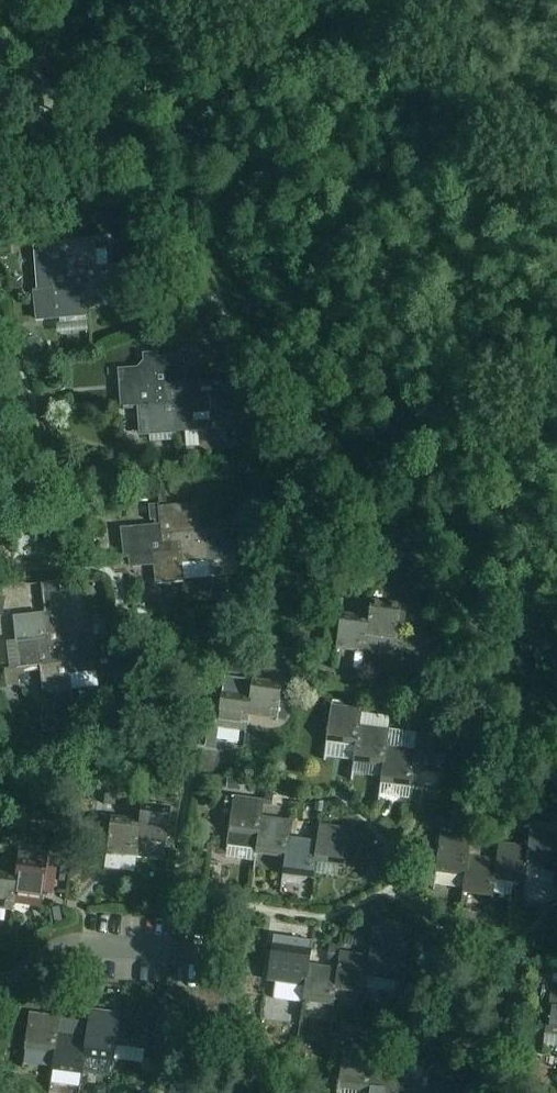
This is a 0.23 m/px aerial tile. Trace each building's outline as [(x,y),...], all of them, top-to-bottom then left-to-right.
[(67,242),(64,242),(64,244),(64,247),(67,279),(76,278),(75,269),(94,268),(92,242),(67,244),(67,242)] [(49,253),(35,254),(36,264),(38,291),(60,289),(77,288),(76,278),(67,279),(64,247),(49,248),(49,253)] [(94,268),(75,269),(76,278),(85,278),(87,298),(114,296),(111,266),(94,268)] [(77,288),(60,289),(62,319),(88,317),(87,298),(85,278),(76,278),(77,288)] [(182,357),(153,360),(153,361),(154,378),(155,396),(165,395),(164,385),(184,384),(182,357)] [(140,371),(114,373),(117,408),(127,407),(139,406),(149,405),(166,404),(165,395),(155,396),(154,378),(153,361),(139,362),(140,371)] [(184,384),(164,385),(165,395),(174,394),(175,414),(176,431),(192,430),(191,412),(209,411),(207,393),(200,394),(200,388),(213,387),(213,393),(225,392),(224,381),(220,381),(199,383),(184,384)] [(149,405),(139,406),(140,421),(145,421),(146,435),(177,432),(176,431),(175,414),(174,394),(165,395),(166,404),(149,405)] [(164,484),(157,485),(158,504),(166,503),(164,484)] [(158,505),(149,506),(151,521),(155,521),(156,526),(156,527),(160,527),(159,506),(158,505)] [(196,505),(159,508),(160,527),(162,544),(172,543),(171,534),(191,532),(198,531),(196,505)] [(160,527),(132,529),(134,555),(156,553),(172,552),(172,543),(162,544),(160,527)] [(191,532),(171,534),(172,543),(181,542),(183,563),(209,561),(231,559),(228,534),(228,529),(210,530),(200,531),(198,531),(191,532)] [(134,555),(132,555),(133,570),(149,568),(151,563),(157,562),(158,583),(185,580),(183,563),(181,542),(172,543),(172,552),(156,553),(134,555)] [(60,583),(42,585),(45,615),(52,614),(50,593),(61,592),(60,583)] [(368,616),(365,641),(393,645),(393,641),(402,642),(407,605),(370,600),(368,616)] [(335,642),(334,649),(336,649),(353,652),(357,652),(363,653),(363,650),(365,641),(368,616),(339,613),(335,642)] [(75,616),(45,620),(47,638),(49,655),(59,654),(58,644),(77,642),(75,616)] [(47,638),(18,642),(21,668),(43,666),(60,664),(59,654),(49,655),(47,638)] [(112,638),(96,640),(96,650),(113,648),(112,638)] [(77,642),(58,644),(59,654),(68,653),(70,672),(96,670),(93,640),(77,642)] [(60,664),(43,666),(46,695),(72,692),(70,672),(68,653),(59,654),(60,664)] [(223,677),(214,745),(215,745),(217,728),(237,731),(244,732),(246,716),(247,709),(252,681),(223,677)] [(247,709),(246,716),(268,719),(285,721),(290,684),(252,679),(252,681),(247,709)] [(330,704),(325,740),(349,743),(355,743),(358,724),(360,708),(330,704)] [(355,743),(353,760),(382,764),(385,744),(387,728),(358,724),(355,743)] [(414,748),(412,769),(434,772),(442,773),(446,735),(416,732),(414,748)] [(381,775),(380,782),(403,785),(409,785),(412,769),(414,748),(385,744),(382,764),(381,775)] [(233,794),(225,847),(255,851),(256,847),(260,816),(263,798),(233,794)] [(139,820),(137,840),(158,842),(166,843),(170,807),(141,803),(139,820)] [(111,816),(103,872),(105,872),(107,852),(135,856),(137,840),(139,820),(111,816)] [(255,851),(255,852),(278,854),(285,855),(288,836),(290,819),(260,816),(256,847),(255,851)] [(317,839),(314,861),(334,863),(344,864),(349,827),(319,823),(317,839)] [(523,868),(547,871),(553,872),(556,842),(556,833),(528,829),(526,846),(524,861),(523,868)] [(437,834),(430,889),(432,889),(434,871),(456,873),(463,874),(466,855),(468,838),(437,834)] [(285,855),(282,874),(305,876),(312,877),(314,861),(317,839),(288,836),(285,855)] [(495,859),(492,880),(515,884),(521,884),(523,868),(524,861),(526,846),(497,843),(495,859)] [(15,875),(12,895),(33,898),(41,899),(48,856),(18,851),(15,875)] [(461,886),(460,892),(483,895),(490,896),(492,880),(495,859),(466,855),(463,874),(461,886)] [(4,911),(10,912),(12,895),(15,875),(0,873),(0,910),(4,911)] [(369,956),(366,977),(389,980),(396,981),(403,928),(373,923),(369,956)] [(280,944),(273,998),(274,998),(276,979),(305,983),(308,964),(310,948),(311,940),(281,936),(280,944)] [(337,968),(334,989),(357,992),(363,993),(366,977),(369,956),(339,952),(337,968)] [(305,983),(300,1017),(302,1017),(304,1001),(325,1004),(332,1005),(334,989),(337,968),(308,964),(305,983)] [(545,1031),(556,1033),(556,996),(549,995),(545,1031)] [(117,1025),(114,1046),(137,1049),(145,1050),(150,1012),(119,1008),(117,1025)] [(29,1011),(22,1066),(23,1066),(25,1048),(47,1051),(54,1052),(56,1033),(59,1016),(29,1011)] [(85,1037),(83,1057),(105,1061),(112,1062),(114,1046),(117,1025),(88,1020),(85,1037)] [(54,1052),(49,1088),(50,1088),(52,1070),(75,1073),(80,1074),(83,1057),(85,1037),(56,1033),(54,1052)] [(336,1082),(334,1092),(337,1092),(337,1087),(367,1091),(370,1072),(372,1055),(342,1051),(338,1082),(336,1082)] [(160,1071),(162,1057),(137,1054),(135,1068),(160,1071)] [(367,1092),(397,1092),(399,1076),(370,1072),(367,1091),(367,1092)] [(458,1083),(429,1080),(427,1092),(457,1092),(458,1083)]
